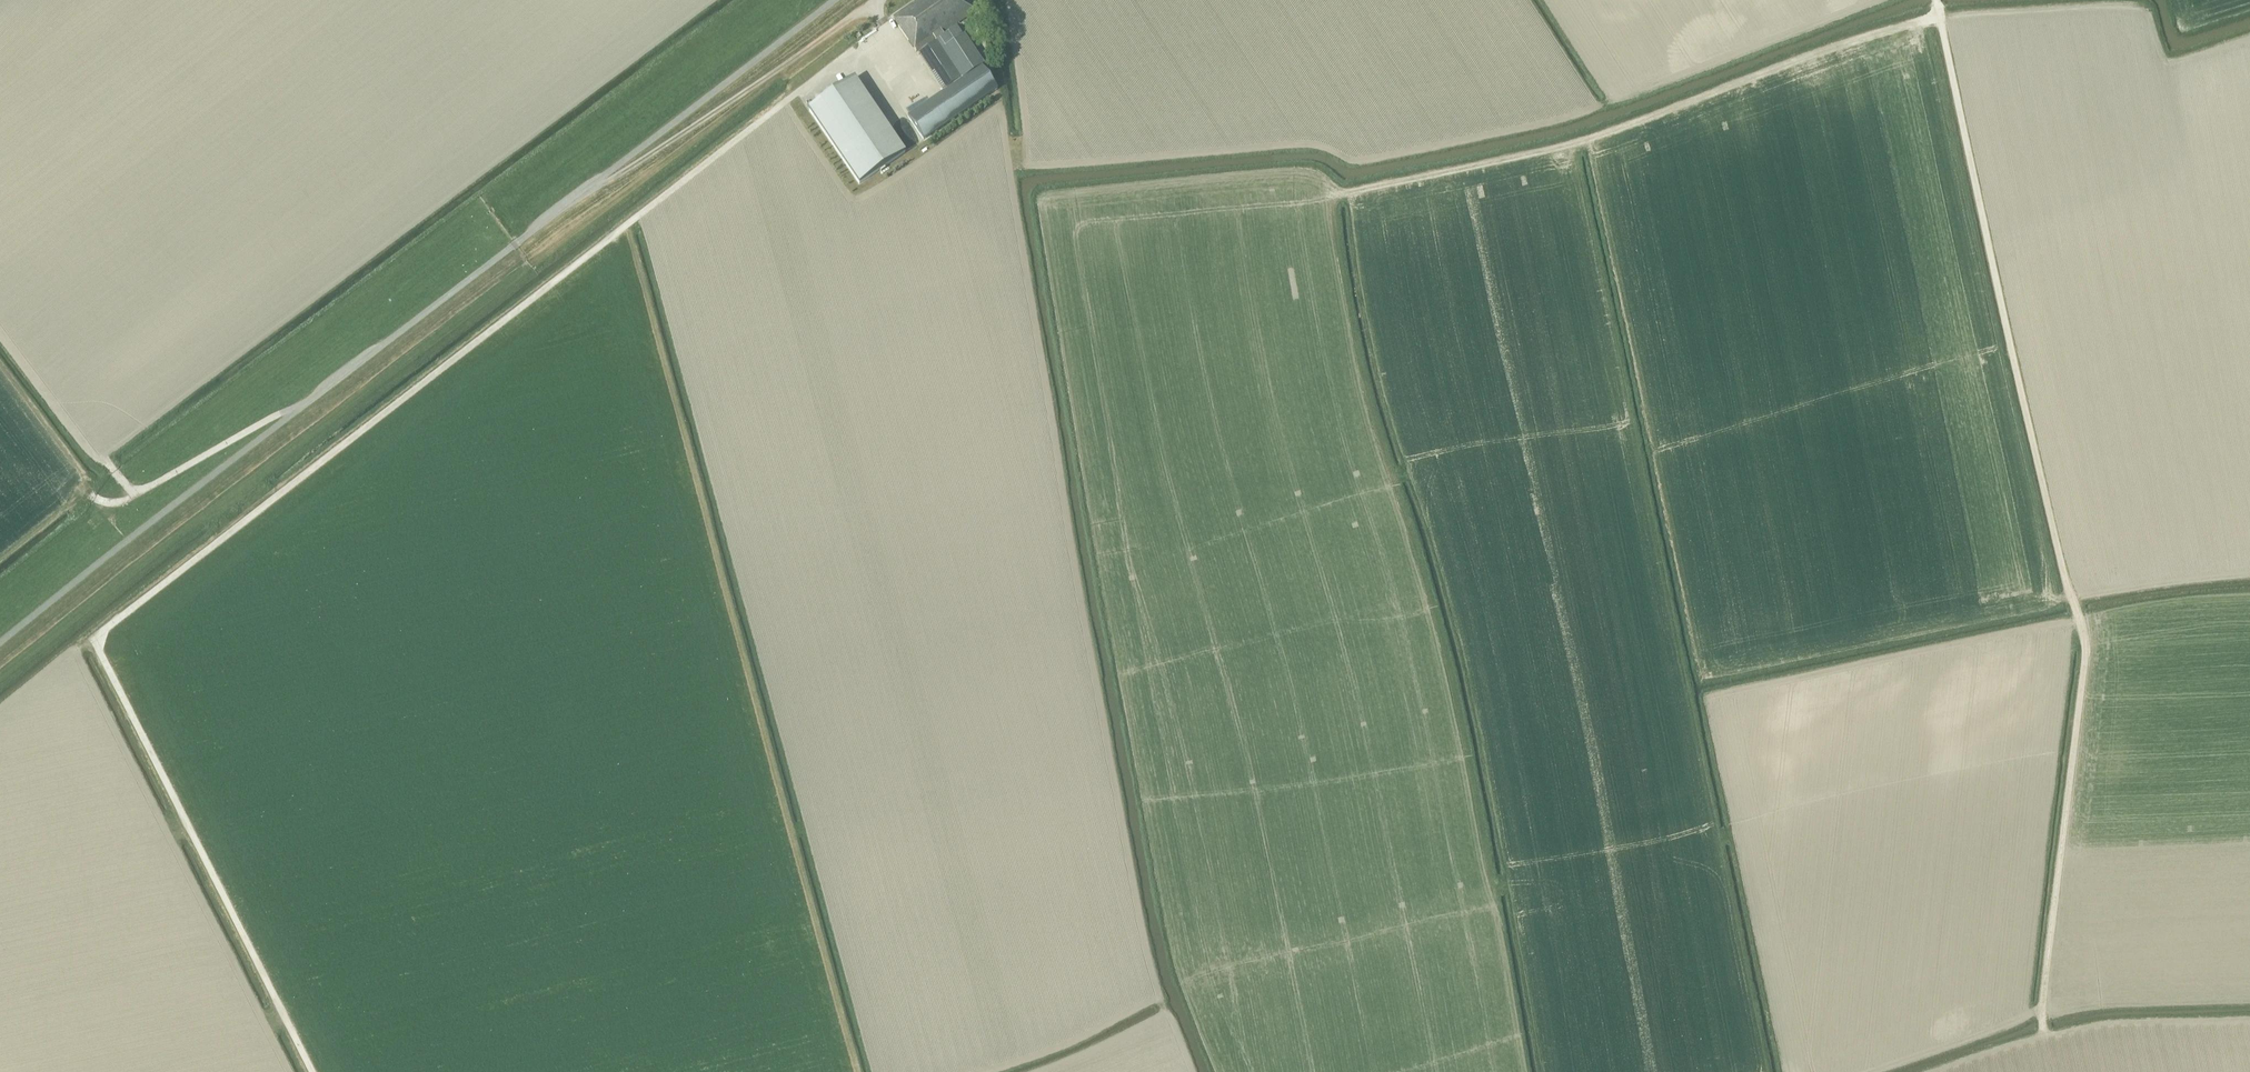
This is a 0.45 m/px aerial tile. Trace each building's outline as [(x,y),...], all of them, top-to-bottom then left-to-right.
[(892,18),(916,53),(934,40),(936,43),(917,55),(943,92),(907,117),(923,140),(998,91),(981,67),(984,65),(958,28),(944,37),(942,35),(976,12),(968,0),(918,0),(892,18)] [(905,152),(855,79),(809,111),(859,184),(905,152)]
